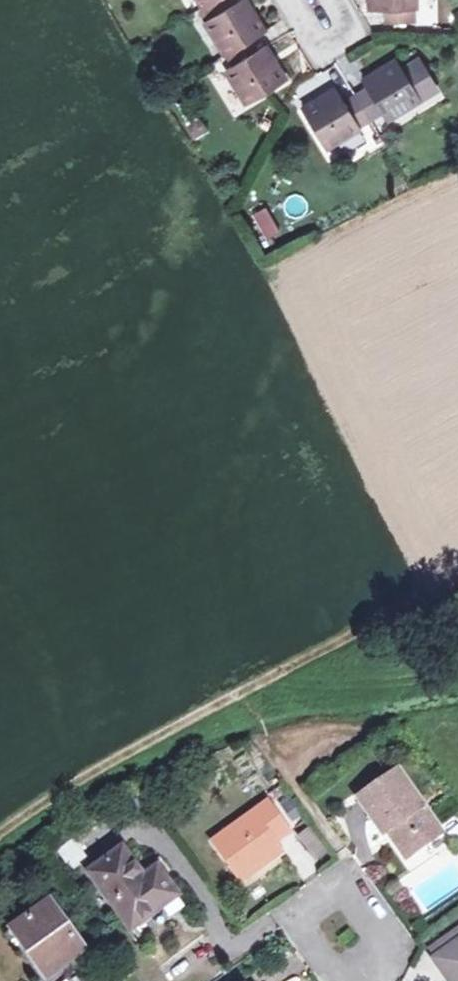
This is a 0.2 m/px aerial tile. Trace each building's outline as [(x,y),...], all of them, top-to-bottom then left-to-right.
[(202,9),(207,6),(216,0),(196,0),(202,9)] [(227,55),(252,40),(264,32),(244,0),(242,0),(239,2),(237,0),(216,0),(207,6),(214,17),(205,22),(225,56),(227,55)] [(369,10),(384,10),(384,23),(415,23),(415,0),(369,0),(369,10)] [(259,51),(252,40),(227,55),(234,66),(227,71),(246,104),(286,81),(266,48),(259,51)] [(368,89),(356,95),(372,122),(383,115),(386,120),(438,89),(420,61),(403,70),(397,62),(363,82),(368,89)] [(372,122),(356,95),(344,102),(337,91),(303,111),(326,149),(372,122)] [(193,140),(207,132),(200,118),(186,125),(193,140)] [(251,214),(266,239),(280,231),(266,206),(251,214)] [(400,771),(360,799),(374,819),(378,816),(409,859),(445,833),(400,771)] [(270,802),(215,843),(243,882),(284,853),(277,843),(292,833),(270,802)] [(308,828),(297,837),(316,860),(328,851),(308,828)] [(57,852),(74,870),(89,856),(72,838),(57,852)] [(123,851),(92,874),(132,931),(164,908),(158,900),(173,889),(154,862),(139,872),(123,851)] [(179,897),(173,889),(158,900),(164,908),(179,897)] [(51,902),(12,929),(48,980),(86,952),(51,902)] [(457,943),(457,927),(428,949),(436,959),(457,943)] [(436,959),(451,980),(457,980),(457,943),(436,959)]
